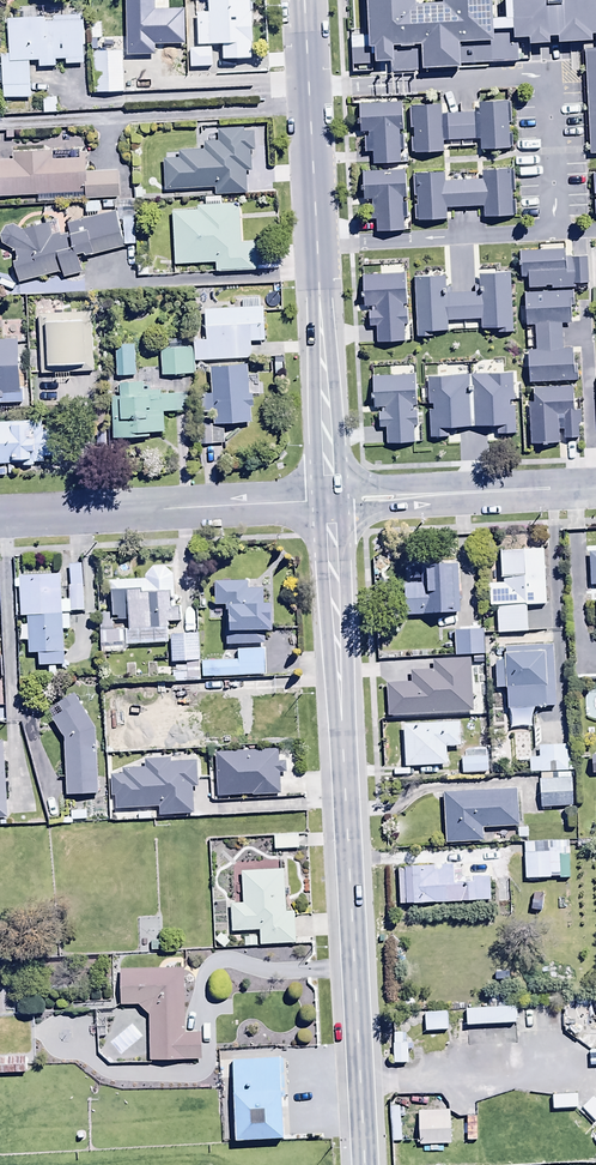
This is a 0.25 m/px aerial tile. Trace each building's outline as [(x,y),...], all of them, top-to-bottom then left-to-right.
[(121,23),(122,53),(130,53),(131,63),(137,62),(137,51),(151,51),(151,54),(164,54),(166,83),(194,81),(190,0),(148,0),(148,5),(136,6),(136,22),(121,23)] [(518,42),(583,39),(589,152),(595,152),(595,0),(513,0),(514,19),(495,20),(494,0),(442,0),(442,2),(415,3),(415,0),(369,0),(371,46),(375,46),(375,60),(391,60),(391,69),(519,62),(518,42)] [(21,21),(6,21),(7,56),(1,56),(2,101),(30,100),(29,63),(39,63),(39,68),(56,67),(56,61),(67,61),(67,66),(84,66),(83,18),(68,18),(68,10),(21,11),(21,21)] [(122,53),(91,54),(92,95),(123,94),(122,53)] [(57,98),(42,99),(43,116),(57,115),(57,98)] [(441,109),(408,109),(409,155),(443,155),(443,142),(479,142),(479,153),(509,153),(509,105),(476,105),(476,117),(441,117),(441,109)] [(401,107),(358,108),(359,137),(367,136),(367,139),(362,139),(362,155),(372,155),(373,167),(399,166),(399,153),(403,153),(403,137),(399,137),(399,132),(401,132),(401,107)] [(164,161),(165,191),(214,190),(215,196),(245,196),(245,172),(250,172),(250,153),(254,153),(254,133),(244,133),(244,130),(219,130),(219,142),(204,143),(204,151),(179,151),(179,160),(164,161)] [(85,195),(85,201),(120,199),(119,172),(85,174),(84,155),(78,155),(78,152),(13,155),(13,161),(0,162),(0,199),(85,195)] [(405,173),(361,174),(362,203),(370,203),(370,207),(368,207),(368,223),(375,223),(375,235),(406,235),(405,173)] [(444,176),(413,176),(413,224),(445,224),(445,210),(482,211),(482,220),(513,220),(513,174),(480,173),(480,184),(444,183),(444,176)] [(206,199),(206,207),(197,207),(197,213),(173,214),(174,266),(215,265),(215,274),(257,272),(256,243),(242,244),(241,206),(222,206),(221,198),(206,199)] [(18,263),(13,264),(18,284),(61,274),(62,279),(81,274),(77,258),(84,256),(85,259),(125,250),(117,214),(67,226),(69,236),(62,237),(58,223),(24,232),(14,226),(6,228),(1,237),(3,246),(14,253),(17,258),(18,263)] [(512,250),(486,250),(486,273),(513,272),(512,250)] [(564,252),(518,254),(519,280),(527,279),(528,290),(588,287),(587,258),(564,259),(564,252)] [(495,275),(460,275),(461,279),(456,279),(456,300),(463,300),(463,342),(495,342),(495,275)] [(412,283),(375,284),(377,351),(400,350),(400,353),(409,353),(409,354),(416,354),(416,349),(414,349),(412,283)] [(570,293),(523,294),(524,329),(534,329),(534,352),(527,352),(527,385),(578,384),(578,366),(574,366),(573,351),(563,351),(562,325),(571,324),(570,293)] [(243,309),(205,311),(207,342),(194,342),(195,363),(252,360),(251,344),(266,344),(264,308),(259,308),(259,300),(242,301),(243,309)] [(90,313),(40,314),(42,375),(92,374),(90,313)] [(19,341),(0,341),(0,400),(0,405),(23,404),(23,394),(20,394),(19,341)] [(192,348),(160,350),(161,378),(193,377),(192,348)] [(459,353),(422,356),(424,381),(441,380),(443,400),(458,399),(457,381),(461,380),(459,353)] [(247,424),(246,367),(210,368),(211,393),(199,394),(200,414),(214,414),(214,425),(247,424)] [(514,377),(463,378),(465,438),(515,437),(514,377)] [(110,398),(110,439),(149,439),(149,435),(165,435),(165,414),(183,414),(183,396),(160,396),(160,391),(147,391),(147,385),(114,385),(114,398),(110,398)] [(429,385),(378,387),(379,416),(387,416),(387,437),(404,436),(404,419),(416,419),(416,399),(429,398),(429,385)] [(572,390),(531,391),(532,403),(527,403),(528,447),(558,446),(557,432),(564,432),(564,441),(580,441),(579,412),(573,413),(572,390)] [(212,419),(198,420),(199,445),(225,444),(224,429),(212,429),(212,419)] [(0,423),(0,466),(35,467),(35,464),(52,464),(51,422),(0,423)] [(542,552),(498,554),(499,566),(487,567),(488,611),(496,610),(497,637),(527,636),(526,609),(544,608),(542,552)] [(587,556),(588,590),(595,589),(595,556),(587,556)] [(62,575),(19,578),(19,581),(13,581),(14,591),(20,591),(21,619),(27,618),(27,625),(17,625),(18,644),(28,644),(29,657),(39,656),(40,668),(49,667),(49,674),(55,673),(55,668),(67,667),(63,614),(86,613),(83,568),(71,568),(72,587),(66,587),(67,601),(64,601),(62,575)] [(145,581),(108,583),(108,594),(112,594),(113,614),(100,614),(101,646),(112,645),(113,651),(126,650),(126,646),(169,644),(168,624),(180,624),(180,607),(175,607),(174,576),(164,569),(151,570),(145,581)] [(403,585),(403,619),(458,618),(457,569),(425,569),(425,584),(403,585)] [(238,649),(238,663),(203,663),(204,678),(264,678),(263,634),(274,634),(274,607),(263,606),(263,594),(248,594),(248,584),(217,584),(218,609),(228,609),(228,618),(225,618),(226,649),(238,649)] [(453,634),(454,658),(484,657),(483,633),(453,634)] [(199,636),(171,637),(173,665),(187,665),(187,678),(201,678),(199,636)] [(553,647),(503,649),(504,664),(494,665),(495,690),(505,690),(506,712),(508,712),(509,731),(534,730),(533,711),(556,709),(553,647)] [(388,688),(390,713),(469,707),(467,664),(443,665),(444,676),(437,677),(437,674),(415,675),(415,686),(388,688)] [(103,687),(103,696),(137,695),(137,686),(103,687)] [(150,717),(127,717),(127,721),(108,721),(109,748),(175,747),(174,716),(165,716),(164,688),(149,688),(150,717)] [(62,714),(52,721),(65,740),(67,796),(97,795),(95,729),(73,698),(58,708),(62,714)] [(459,725),(404,726),(404,768),(445,767),(445,750),(459,750),(459,725)] [(483,725),(467,725),(468,751),(484,750),(483,725)] [(208,740),(188,740),(188,750),(208,750),(208,740)] [(539,781),(538,781),(538,809),(571,808),(570,747),(538,748),(538,760),(529,760),(529,775),(539,775),(539,781)] [(278,753),(215,756),(217,799),(281,797),(280,773),(285,773),(285,765),(278,765),(278,753)] [(116,798),(117,810),(158,809),(158,816),(193,815),(192,787),(197,787),(197,764),(171,765),(171,761),(146,762),(146,769),(123,770),(123,776),(110,776),(110,798),(116,798)] [(518,790),(444,794),(447,846),(485,843),(485,829),(520,827),(518,790)] [(72,810),(72,821),(87,821),(87,810),(72,810)] [(275,837),(275,852),(298,851),(298,837),(275,837)] [(550,844),(525,844),(525,882),(550,882),(550,844)] [(569,855),(560,855),(560,880),(569,881),(569,855)] [(453,868),(399,870),(401,908),(490,904),(489,879),(453,881),(453,868)] [(285,872),(242,873),(243,906),(231,906),(233,934),(260,932),(260,947),(295,945),(293,914),(287,914),(285,872)] [(185,971),(121,972),(121,1007),(139,1008),(150,1017),(150,1063),(201,1063),(201,1036),(185,1036),(185,971)] [(466,1009),(466,1028),(516,1027),(516,1008),(466,1009)] [(448,1013),(425,1015),(426,1034),(449,1032),(448,1013)] [(404,1034),(395,1034),(395,1066),(410,1066),(410,1045),(404,1045),(404,1034)] [(0,1059),(0,1076),(26,1075),(26,1058),(0,1059)] [(284,1136),(280,1058),(234,1060),(238,1138),(284,1136)] [(402,1141),(399,1107),(389,1108),(392,1142),(402,1141)] [(450,1111),(418,1111),(419,1146),(451,1146),(450,1111)] [(477,1142),(477,1117),(467,1117),(468,1142),(477,1142)] [(451,1147),(451,1157),(468,1157),(468,1147),(451,1147)]
